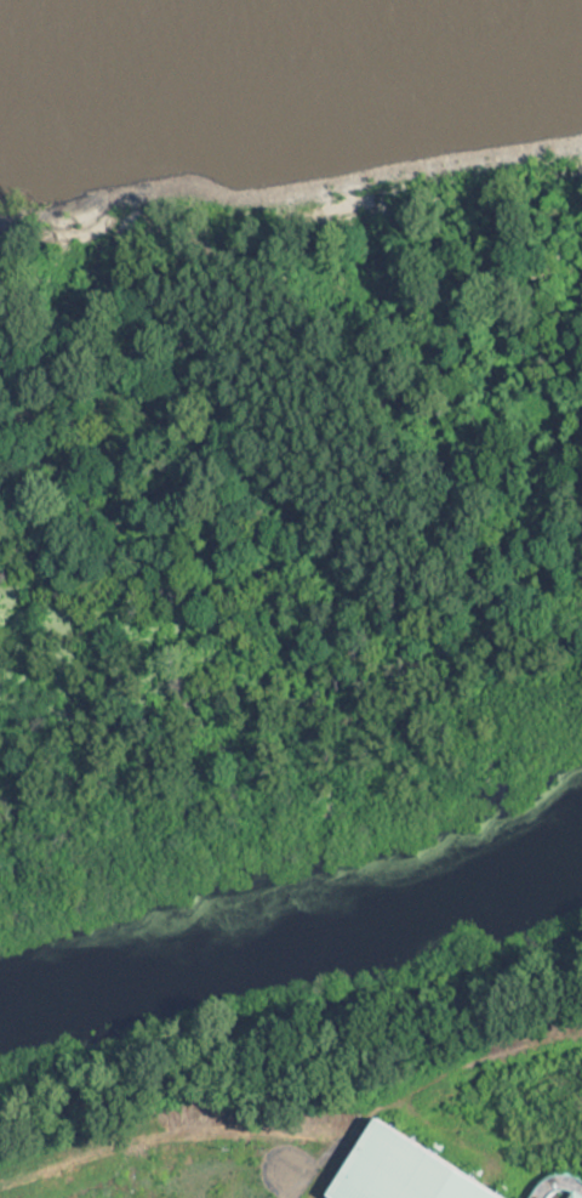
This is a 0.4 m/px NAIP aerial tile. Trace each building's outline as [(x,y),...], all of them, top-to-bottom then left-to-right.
[(385,1114),(337,1197),(533,1197),(385,1114)] [(564,1193),(579,1189),(573,1197),(581,1197),(581,1175),(578,1173),(551,1180),(541,1197),(561,1197),(564,1193)]
